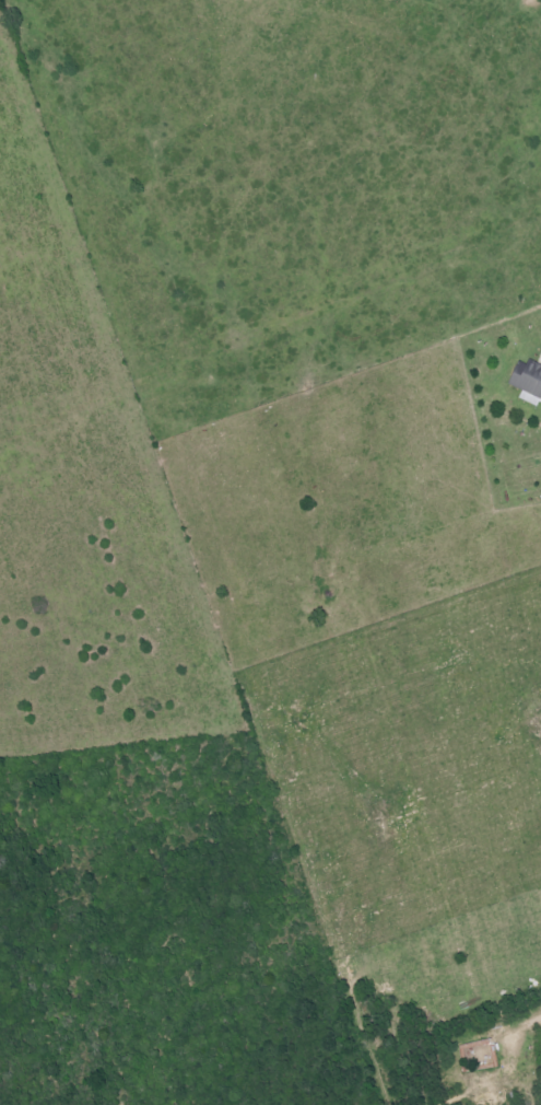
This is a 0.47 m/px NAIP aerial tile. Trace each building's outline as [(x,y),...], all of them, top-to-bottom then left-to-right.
[(528,363),(540,370),(540,400),(538,404),(508,386),(518,365),(525,369),(528,363)]
